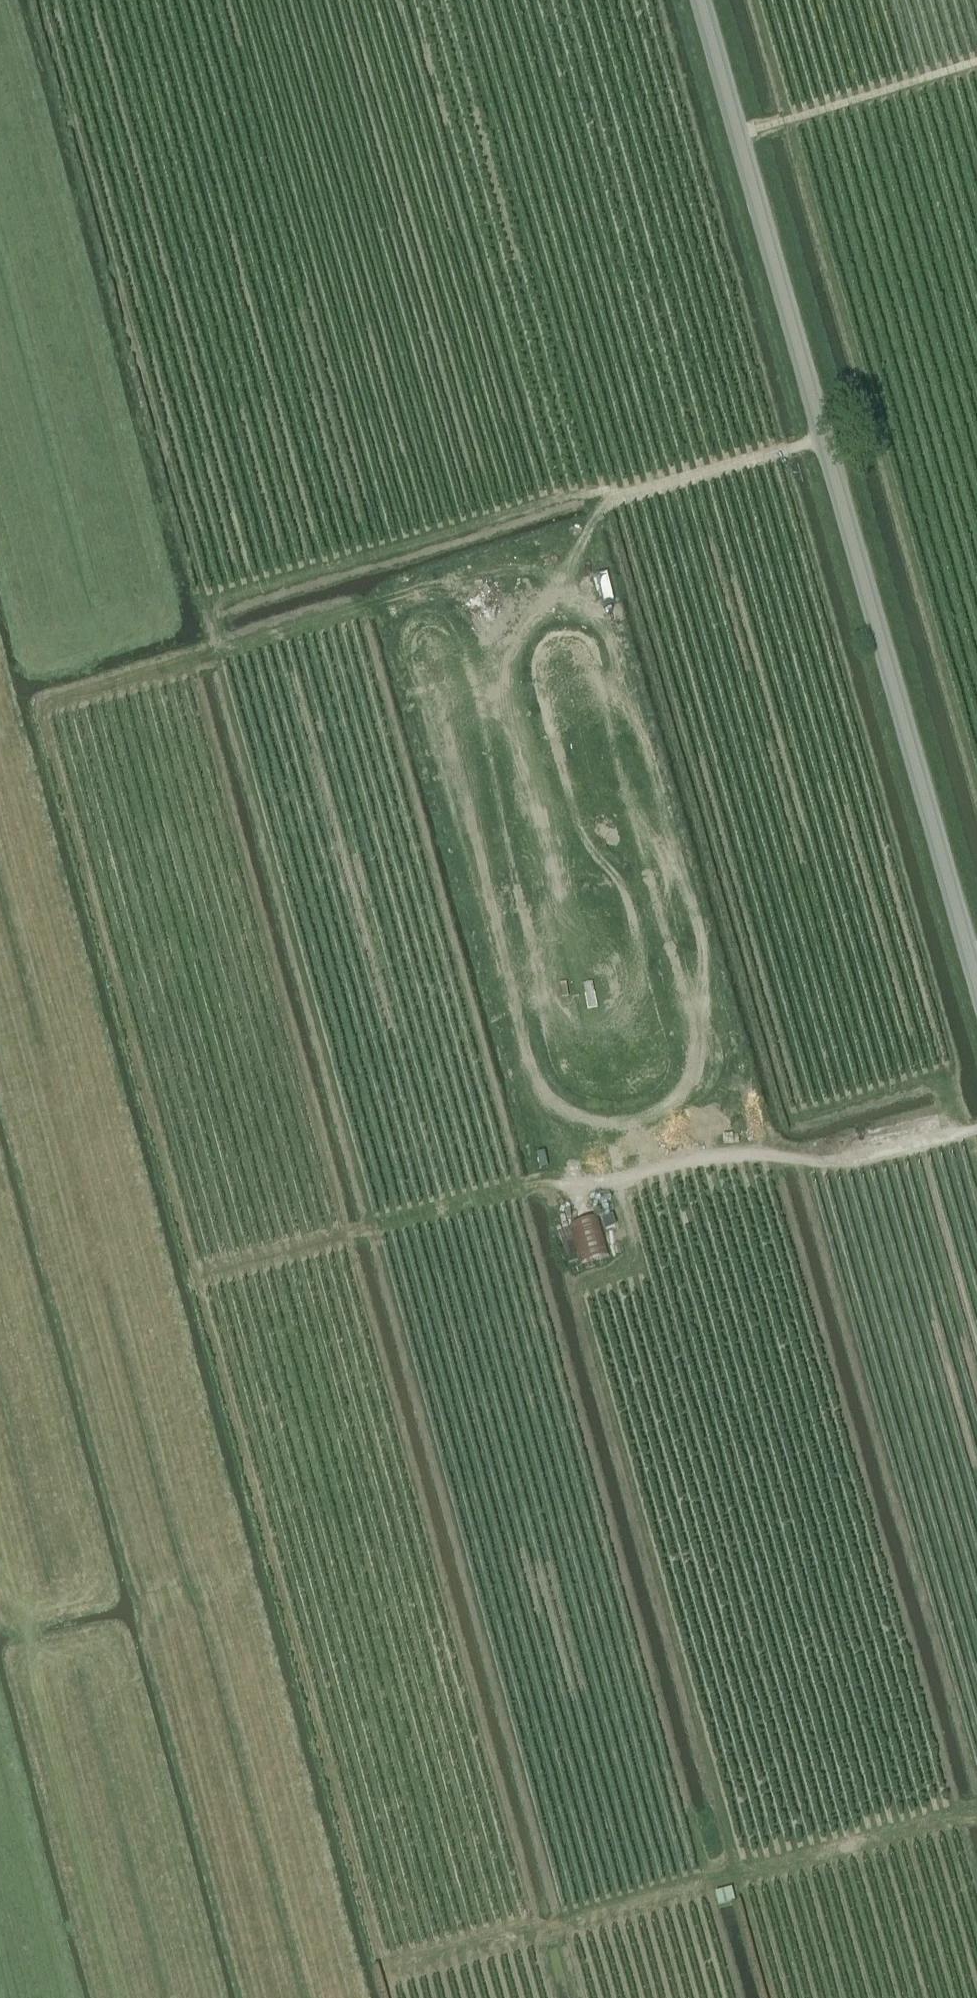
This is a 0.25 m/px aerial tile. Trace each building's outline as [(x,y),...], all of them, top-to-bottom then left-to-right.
[(611,1217),(602,1220),(606,1230),(615,1227),(611,1217)] [(598,1218),(569,1226),(580,1265),(609,1256),(598,1218)] [(722,1892),(716,1893),(720,1906),(726,1905),(736,1902),(732,1889),(722,1892)]
